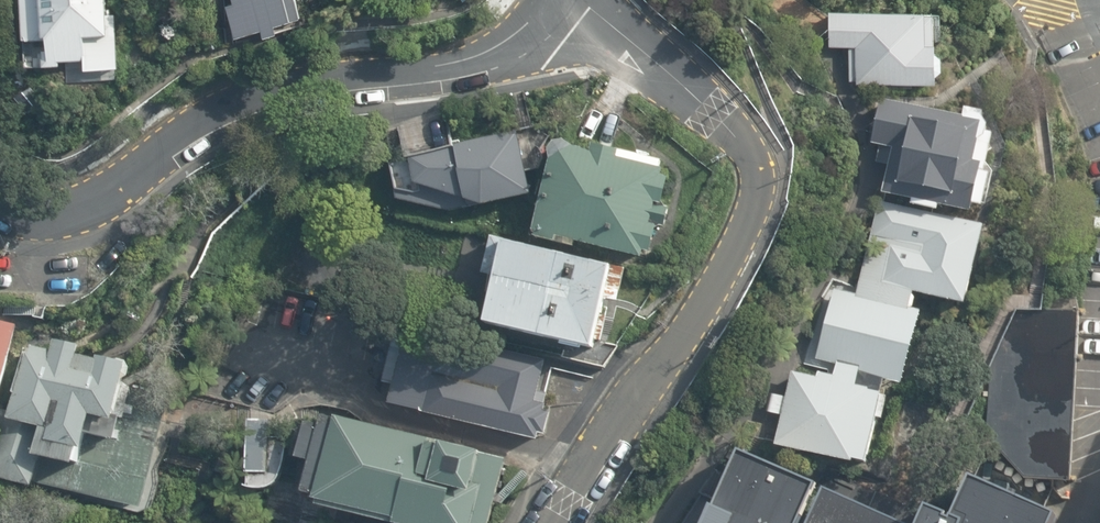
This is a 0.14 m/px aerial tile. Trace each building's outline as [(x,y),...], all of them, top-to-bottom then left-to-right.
[(25,43),(106,37),(101,0),(23,0),(25,43)] [(278,30),(277,25),(301,18),(295,0),(233,0),(233,1),(227,3),(236,34),(263,27),(264,34),(278,30)] [(927,11),(927,8),(829,9),(830,46),(850,46),(850,80),(857,80),(857,82),(937,81),(937,73),(943,68),(943,54),(937,49),(937,41),(934,41),(934,11),(927,11)] [(963,115),(883,98),(883,102),(880,101),(871,143),(880,145),(876,162),(888,165),(882,192),(922,201),(921,206),(939,210),(940,205),(973,212),(975,204),(984,206),(985,204),(987,204),(994,171),(988,162),(995,133),(987,132),(989,125),(984,115),(985,110),(965,106),(963,115)] [(515,131),(391,160),(396,197),(462,213),(533,197),(515,131)] [(559,139),(552,147),(554,161),(539,233),(559,238),(560,234),(654,253),(661,222),(669,223),(674,201),(668,199),(672,160),(628,147),(598,141),(596,147),(574,144),(568,137),(559,139)] [(985,224),(878,199),(856,293),(855,296),(910,310),(911,309),(914,306),(916,297),(914,294),(914,291),(966,303),(985,224)] [(613,262),(505,239),(485,318),(592,339),(613,262)] [(855,296),(856,293),(835,288),(834,291),(829,289),(823,313),(827,314),(816,359),(838,364),(839,362),(861,367),(857,385),(870,388),(870,389),(883,393),(886,379),(903,384),(921,311),(911,309),(910,310),(855,296)] [(1080,318),(1080,310),(1016,308),(991,365),(986,438),(1024,477),(1071,481),(1072,463),(1073,441),(1074,420),(1075,404),(1076,387),(1077,371),(1078,352),(1079,335),(1080,318)] [(18,324),(0,320),(0,398),(18,324)] [(538,391),(546,360),(410,327),(406,345),(391,342),(382,382),(391,384),(387,403),(539,440),(540,433),(546,434),(552,411),(545,410),(547,403),(546,403),(548,393),(538,391)] [(41,454),(76,461),(79,446),(84,447),(87,431),(115,437),(121,413),(132,362),(98,355),(98,357),(79,353),(81,344),(76,343),(53,338),(51,349),(31,345),(29,353),(22,351),(13,392),(16,393),(12,411),(10,418),(43,426),(37,453),(41,454)] [(839,362),(838,364),(836,375),(819,371),(817,376),(792,371),(786,396),(772,393),(768,411),(781,414),(775,444),(853,461),(854,458),(867,461),(877,417),(883,418),(889,395),(882,394),(883,393),(870,389),(870,388),(857,385),(861,367),(839,362)] [(12,411),(1,408),(0,412),(0,477),(34,485),(35,480),(41,454),(37,453),(43,426),(10,418),(12,411)] [(507,458),(482,452),(482,450),(334,413),(334,415),(323,412),(320,424),(308,421),(299,456),(312,459),(304,490),(317,493),(316,496),(320,497),(318,504),(397,522),(490,522),(507,458)] [(41,454),(35,480),(143,504),(162,422),(121,413),(115,437),(87,431),(84,447),(79,446),(76,461),(41,454)] [(270,472),(271,421),(249,421),(249,472),(270,472)] [(905,519),(738,445),(703,522),(914,522),(905,519)] [(1059,512),(973,474),(954,517),(951,516),(953,511),(928,500),(917,522),(1054,522),(1059,512)]
